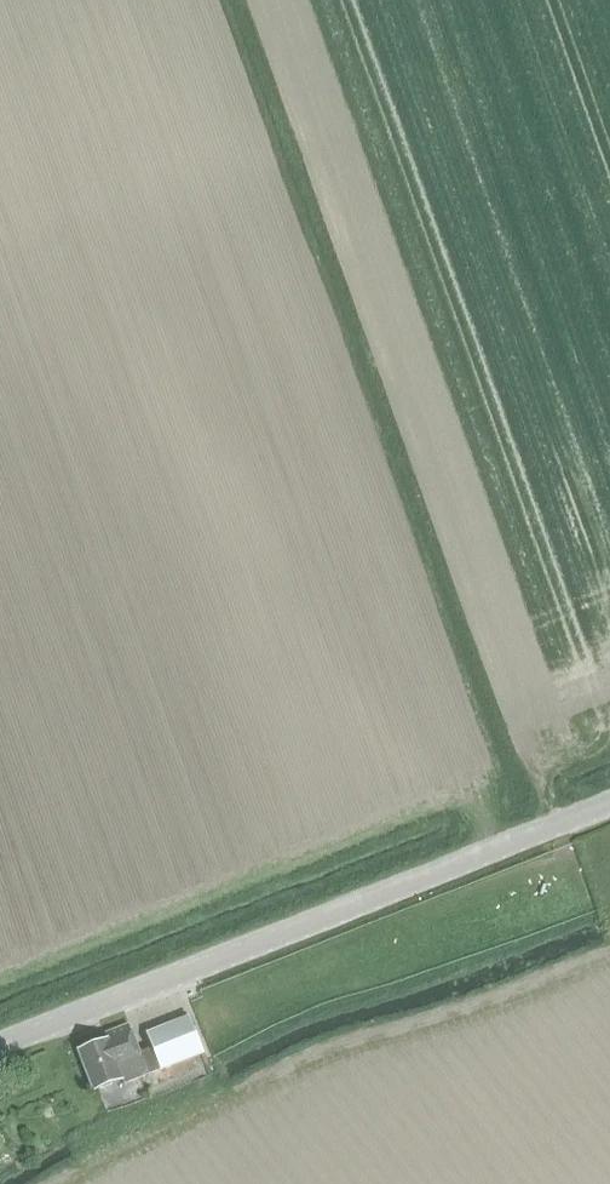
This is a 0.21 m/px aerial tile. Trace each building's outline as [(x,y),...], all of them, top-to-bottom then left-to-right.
[(93,1091),(120,1081),(122,1086),(202,1055),(188,1019),(147,1034),(152,1048),(139,1053),(128,1025),(104,1034),(106,1040),(78,1051),(93,1091)]
